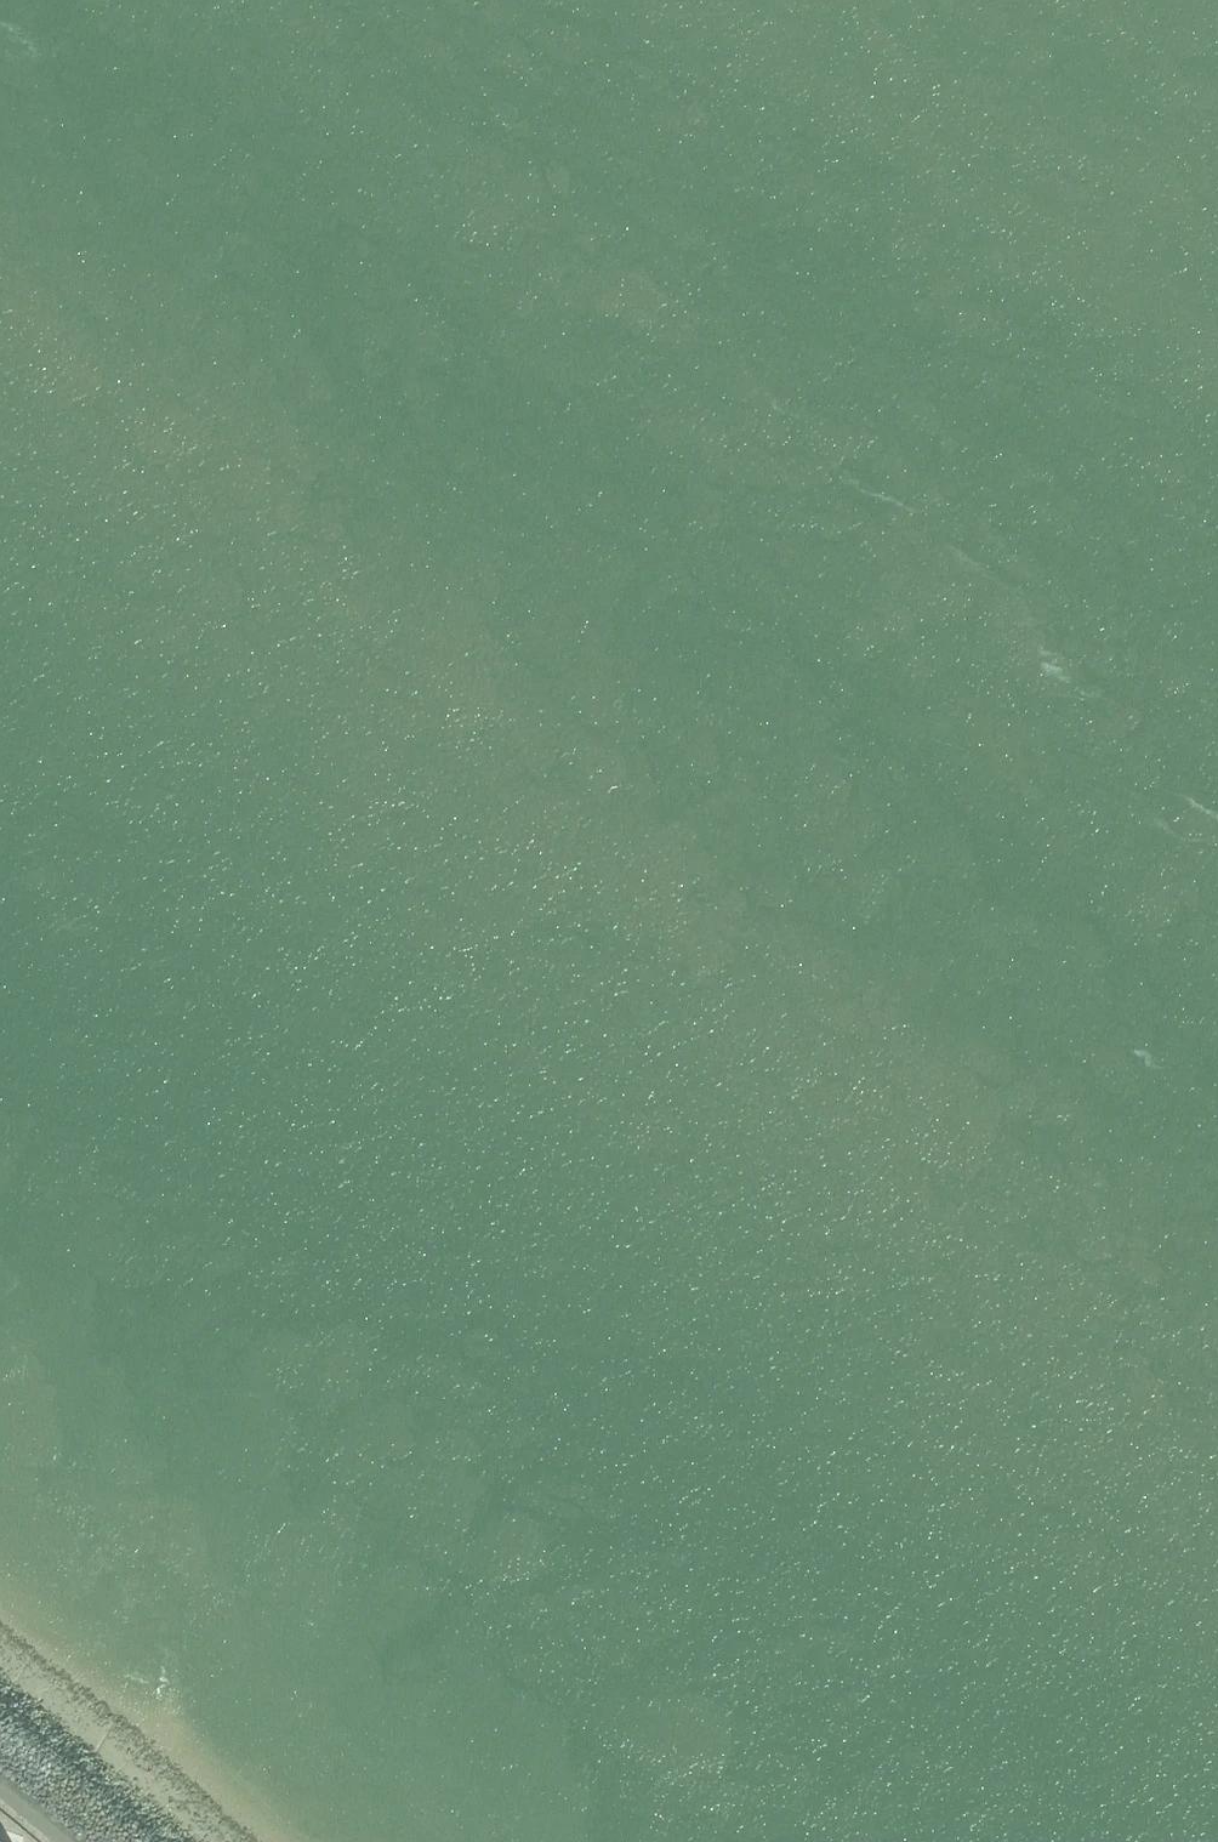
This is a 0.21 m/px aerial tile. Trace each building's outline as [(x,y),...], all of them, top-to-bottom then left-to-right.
[(0,1815),(0,1841),(33,1841),(0,1815)]
